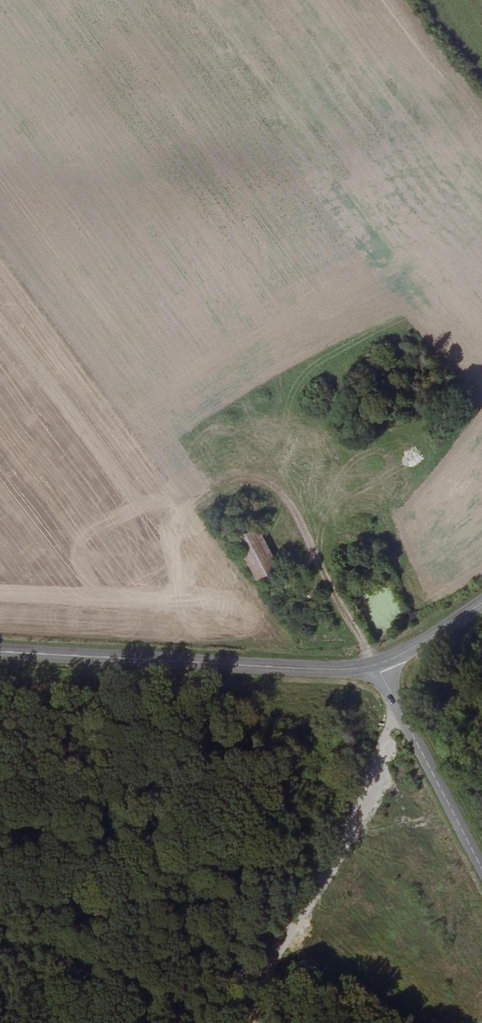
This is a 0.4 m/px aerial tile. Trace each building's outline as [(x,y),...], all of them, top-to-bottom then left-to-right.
[(329,417),(325,410),(315,417),(319,424),(329,417)] [(261,581),(280,570),(254,519),(234,530),(261,581)] [(280,570),(261,581),(269,595),(288,584),(280,570)]
